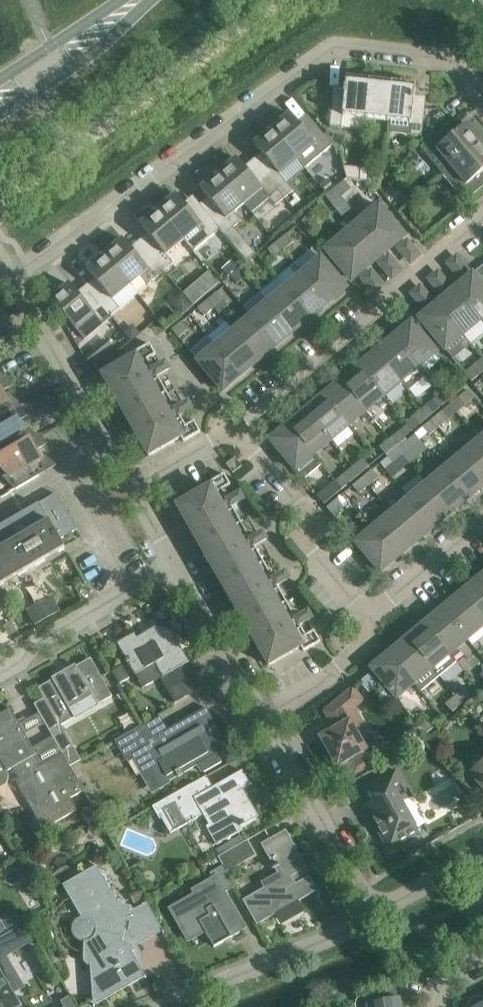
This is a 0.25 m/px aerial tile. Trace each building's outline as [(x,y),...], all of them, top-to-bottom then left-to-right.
[(345,88),(344,94),(345,94),(344,99),(333,98),(330,126),(342,127),(343,115),(365,118),(370,78),(346,76),(345,88)] [(388,120),(393,81),(370,78),(365,118),(388,120)] [(387,132),(410,134),(422,135),(425,107),(413,106),(414,101),(415,95),(416,83),(393,81),(388,120),(387,132)] [(290,113),(272,128),(298,159),(315,144),(323,153),(332,145),(314,123),(305,131),(290,113)] [(420,146),(443,174),(482,141),(467,123),(449,138),(442,128),(420,146)] [(280,173),(298,159),(272,128),(254,143),(269,161),(260,168),(285,198),(294,190),(280,173)] [(482,186),(482,178),(479,174),(482,171),(482,142),(482,141),(443,174),(465,201),(482,186)] [(219,173),(244,203),(251,212),(269,197),(276,205),(285,198),(260,168),(251,175),(237,158),(219,173)] [(360,167),(342,165),(346,178),(359,180),(360,167)] [(360,167),(359,180),(368,181),(369,168),(360,167)] [(234,212),(244,203),(219,173),(201,188),(216,205),(207,213),(218,226),(220,230),(225,234),(241,221),(234,212)] [(327,194),(335,188),(328,179),(320,186),(325,191),(327,194)] [(351,188),(344,180),(335,188),(341,196),(351,188)] [(332,204),(341,196),(335,188),(327,194),(325,195),(332,204)] [(207,213),(200,204),(191,212),(176,194),(158,209),(184,239),(194,252),(220,230),(218,226),(207,213)] [(405,236),(379,204),(361,219),(387,251),(405,236)] [(166,254),(184,239),(158,209),(140,224),(155,242),(146,249),(164,271),(173,263),(166,254)] [(311,213),(302,221),(309,229),(318,221),(311,213)] [(387,251),(361,219),(344,234),(370,265),(387,251)] [(287,233),(277,241),(284,249),(293,241),(287,233)] [(370,265),(344,234),(325,249),(352,281),(357,276),(370,265)] [(148,284),(164,271),(146,249),(138,256),(123,238),(105,253),(130,284),(140,276),(148,284)] [(274,257),(284,249),(277,241),(268,249),(274,257)] [(246,261),(255,254),(248,246),(240,253),(246,261)] [(113,299),(130,284),(105,253),(87,268),(102,286),(93,293),(111,315),(120,307),(113,299)] [(328,302),(334,298),(346,287),(321,257),(303,272),(326,299),(328,302)] [(249,259),(239,267),(246,275),(256,267),(249,259)] [(239,267),(230,275),(236,283),(246,275),(239,267)] [(200,279),(210,291),(219,284),(212,276),(208,272),(200,279)] [(328,302),(326,299),(303,272),(286,287),(311,317),(328,302)] [(455,288),(481,319),(482,317),(482,285),(473,273),(455,288)] [(102,322),(111,315),(93,293),(84,301),(69,283),(51,298),(76,329),(95,314),(102,322)] [(286,287),(268,301),(291,328),(293,331),(311,317),(286,287)] [(463,334),(481,319),(455,288),(437,303),(463,334)] [(207,300),(214,307),(223,299),(217,292),(207,300)] [(170,302),(181,315),(192,306),(181,293),(170,302)] [(207,300),(198,308),(204,315),(214,307),(207,300)] [(293,331),(291,328),(268,301),(250,316),(276,346),(293,331)] [(437,303),(425,313),(419,318),(445,349),(463,334),(437,303)] [(258,361),(264,356),(276,346),(250,316),(233,330),(258,361)] [(182,321),(172,329),(178,337),(188,329),(182,321)] [(411,322),(406,326),(393,337),(426,376),(426,375),(422,371),(426,372),(439,361),(439,355),(411,322)] [(233,330),(215,345),(241,375),(258,361),(233,330)] [(376,351),(378,354),(401,382),(408,390),(426,376),(393,337),(376,351)] [(148,358),(156,354),(149,343),(133,352),(135,356),(103,375),(114,395),(167,365),(166,362),(154,369),(148,358)] [(223,390),(241,375),(215,345),(197,360),(223,390)] [(94,350),(86,356),(96,369),(104,362),(94,350)] [(401,382),(378,354),(376,351),(358,366),(384,396),(401,382)] [(482,371),(482,358),(482,357),(465,372),(472,381),(482,371)] [(167,365),(114,395),(126,415),(166,391),(157,375),(169,368),(167,365)] [(341,380),(343,383),(366,411),(384,396),(358,366),(341,380)] [(7,387),(9,386),(9,385),(9,384),(9,383),(9,382),(9,381),(9,380),(6,375),(0,378),(0,405),(7,401),(1,391),(7,387)] [(465,386),(459,378),(449,386),(455,394),(465,386)] [(349,425),(366,411),(343,383),(341,380),(323,395),(349,425)] [(468,389),(458,397),(464,405),(474,397),(468,389)] [(166,391),(126,415),(137,434),(190,405),(188,401),(176,408),(166,391)] [(306,410),(308,413),(331,440),(349,425),(323,395),(306,410)] [(429,416),(439,408),(433,400),(423,408),(429,416)] [(0,418),(0,457),(21,445),(15,435),(24,430),(18,420),(24,416),(25,415),(26,414),(27,413),(27,412),(27,411),(26,410),(23,404),(4,415),(0,418)] [(190,405),(137,434),(149,455),(181,437),(184,441),(200,431),(194,420),(186,425),(180,415),(192,408),(190,405)] [(429,416),(423,408),(413,416),(420,424),(429,416)] [(306,410),(288,424),(314,455),(331,440),(308,413),(306,410)] [(442,411),(432,419),(438,426),(448,418),(442,411)] [(432,419),(423,427),(429,434),(438,426),(432,419)] [(270,439),(273,442),(296,469),(314,455),(288,424),(270,439)] [(390,439),(396,446),(405,438),(399,431),(390,439)] [(41,459),(35,449),(41,446),(42,445),(43,444),(43,443),(44,442),(44,441),(44,440),(43,440),(43,439),(40,434),(21,445),(0,457),(0,469),(1,468),(7,473),(4,477),(16,488),(39,475),(32,464),(41,459)] [(405,438),(396,446),(402,454),(412,446),(405,438)] [(396,446),(390,439),(380,447),(386,454),(396,446)] [(479,439),(461,454),(482,480),(482,444),(479,439)] [(386,454),(388,456),(392,462),(402,454),(396,446),(386,454)] [(444,468),(468,498),(482,486),(482,480),(461,454),(444,468)] [(242,466),(237,459),(235,457),(226,463),(233,472),(242,466)] [(359,474),(369,466),(363,458),(353,466),(359,474)] [(359,474),(353,466),(343,474),(350,482),(359,474)] [(444,468),(426,483),(451,512),(468,498),(444,468)] [(372,469),(362,477),(368,485),(378,477),(372,469)] [(222,489),(230,484),(224,473),(207,483),(210,487),(178,505),(189,525),(242,495),(240,492),(228,499),(222,489)] [(362,477),(353,485),(359,493),(368,485),(362,477)] [(327,488),(317,496),(324,503),(334,495),(342,489),(335,481),(327,488)] [(451,512),(426,483),(409,498),(433,527),(451,512)] [(2,548),(49,520),(60,539),(77,529),(56,493),(0,525),(0,545),(2,548)] [(189,525),(200,545),(241,522),(232,505),(244,498),(242,495),(189,525)] [(409,498),(391,512),(416,542),(433,527),(409,498)] [(327,507),(333,514),(343,506),(336,499),(327,507)] [(391,512),(374,527),(398,556),(416,542),(391,512)] [(60,539),(49,520),(2,548),(0,545),(0,585),(65,548),(60,539)] [(241,522),(200,545),(212,565),(265,535),(263,532),(251,539),(241,522)] [(398,556),(374,527),(356,542),(380,571),(398,556)] [(254,545),(263,540),(266,538),(265,535),(212,565),(223,585),(264,561),(254,545)] [(223,585),(234,604),(287,574),(286,571),(273,578),(264,561),(223,585)] [(234,604),(246,624),(286,601),(277,585),(289,578),(287,574),(234,604)] [(462,597),(482,622),(482,587),(477,579),(459,594),(462,597)] [(442,608),(467,639),(482,626),(482,622),(462,597),(459,594),(442,608)] [(246,624),(257,644),(310,614),(308,611),(296,618),(286,601),(246,624)] [(450,654),(450,653),(467,639),(442,608),(424,623),(450,654)] [(310,614),(257,644),(269,665),(301,646),(303,650),(320,641),(314,630),(306,635),(300,624),(312,617),(310,614)] [(407,638),(432,668),(438,676),(456,661),(450,653),(450,654),(424,623),(407,638)] [(135,632),(116,642),(134,674),(153,664),(168,691),(190,678),(182,665),(189,661),(171,629),(169,630),(166,627),(162,626),(156,625),(137,636),(135,632)] [(414,683),(432,668),(407,638),(389,652),(414,683)] [(389,652),(384,657),(371,667),(396,698),(414,683),(389,652)] [(34,704),(62,753),(74,747),(61,725),(77,716),(71,705),(89,695),(95,706),(112,696),(90,658),(74,667),(75,670),(57,680),(55,678),(38,687),(44,698),(34,704)] [(112,671),(119,683),(129,677),(122,665),(112,671)] [(361,681),(365,685),(372,687),(377,683),(370,674),(361,681)] [(363,700),(352,687),(324,711),(334,728),(320,736),(329,753),(326,755),(335,772),(349,764),(355,774),(374,763),(366,750),(367,749),(358,733),(366,728),(353,708),(363,700)] [(461,703),(471,695),(465,688),(455,696),(461,703)] [(452,711),(461,703),(455,696),(445,704),(452,711)] [(139,725),(114,739),(125,759),(135,753),(143,768),(150,765),(161,785),(199,764),(203,772),(221,762),(213,748),(211,750),(207,743),(222,734),(206,707),(147,739),(139,725)] [(68,764),(62,753),(37,767),(31,757),(37,754),(10,708),(0,713),(0,787),(6,784),(7,781),(8,777),(7,771),(12,768),(18,778),(15,780),(43,829),(77,809),(70,798),(83,791),(68,764)] [(426,733),(436,725),(429,717),(420,725),(426,733)] [(438,731),(428,740),(439,753),(450,745),(438,731)] [(482,788),(482,761),(470,772),(482,788)] [(197,796),(190,783),(151,805),(159,818),(161,817),(169,832),(203,813),(209,824),(206,826),(216,844),(240,831),(238,827),(254,818),(246,803),(250,800),(246,793),(244,795),(241,790),(250,784),(242,770),(197,796)] [(373,799),(364,805),(389,849),(419,832),(402,802),(411,797),(396,770),(366,787),(373,799)] [(243,899),(257,924),(277,912),(282,921),(301,910),(296,901),(317,890),(309,876),(302,879),(298,872),(307,867),(286,829),(261,843),(281,878),(243,899)] [(218,856),(223,865),(226,869),(253,854),(245,840),(218,856)] [(13,847),(0,854),(0,869),(19,857),(13,847)] [(217,857),(210,861),(214,867),(221,863),(217,857)] [(235,886),(226,869),(223,865),(210,872),(214,880),(196,890),(198,894),(173,908),(189,937),(204,929),(214,946),(232,936),(230,933),(242,926),(223,893),(235,886)] [(161,927),(147,902),(135,908),(131,907),(131,905),(118,902),(98,867),(67,891),(90,922),(92,922),(94,924),(95,925),(96,927),(97,928),(98,930),(98,932),(98,934),(98,936),(97,938),(96,940),(95,941),(93,943),(92,944),(90,944),(88,945),(86,945),(84,945),(82,944),(80,943),(82,960),(82,961),(82,962),(83,963),(84,964),(85,965),(87,965),(89,965),(93,1006),(95,1006),(94,999),(106,993),(107,995),(122,986),(120,984),(129,979),(131,981),(140,976),(138,974),(142,972),(145,977),(146,977),(132,952),(135,950),(131,944),(161,927)] [(130,895),(134,904),(144,898),(140,890),(130,895)] [(0,917),(0,935),(9,929),(1,916),(0,917)] [(20,1006),(12,993),(24,986),(6,956),(32,940),(23,925),(0,939),(0,1006),(19,1006),(20,1006)] [(399,997),(398,997),(395,984),(371,994),(362,996),(360,997),(359,998),(358,1000),(357,1002),(356,1003),(356,1005),(356,1006),(401,1006),(399,997)] [(70,998),(62,1002),(65,1006),(75,1006),(70,998)]
